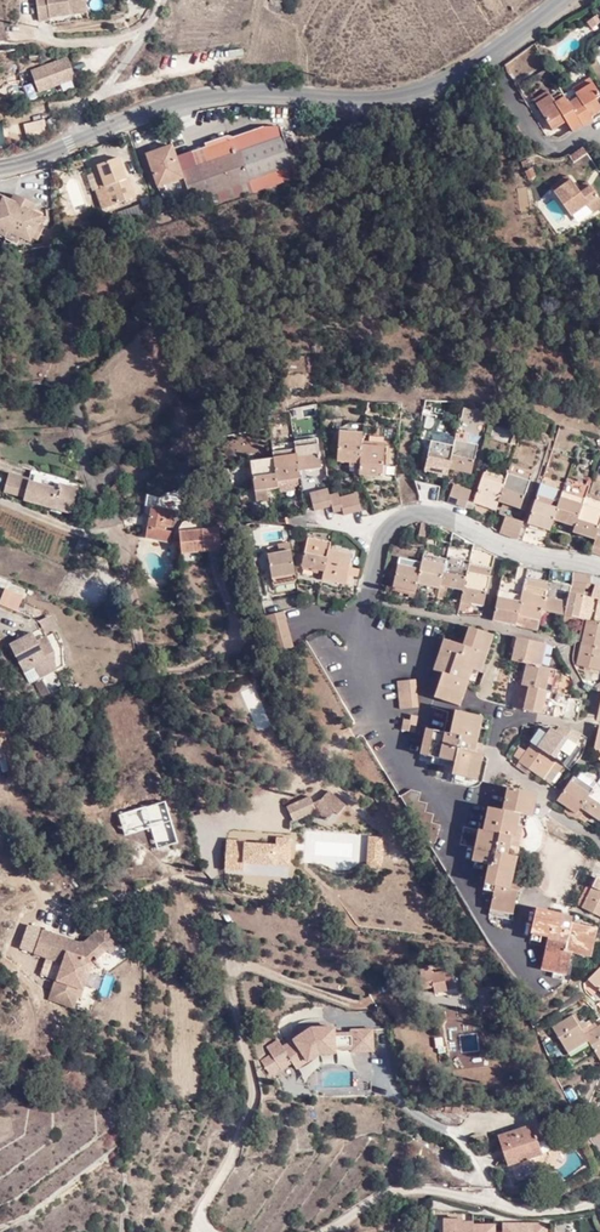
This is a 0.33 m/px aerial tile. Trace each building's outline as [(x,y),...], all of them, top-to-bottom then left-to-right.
[(49,0),(36,0),(38,20),(49,19),(48,18),(52,17),(49,0)] [(52,17),(70,15),(70,9),(87,7),(86,0),(49,0),(52,17)] [(70,9),(70,15),(87,13),(87,7),(70,9)] [(596,27),(592,20),(584,24),(588,31),(596,27)] [(22,73),(28,94),(66,84),(60,62),(22,73)] [(22,75),(5,77),(8,99),(25,96),(22,75)] [(571,84),(574,88),(584,81),(582,77),(571,84)] [(588,86),(594,81),(591,77),(584,81),(588,86)] [(585,124),(599,114),(599,102),(598,98),(599,97),(599,90),(594,81),(588,86),(584,81),(574,88),(579,95),(569,101),(585,124)] [(534,98),(537,103),(551,93),(548,89),(534,98)] [(565,94),(563,91),(554,97),(556,101),(565,94)] [(567,121),(575,132),(585,124),(569,101),(565,94),(556,101),(554,97),(551,93),(537,103),(554,129),(567,121)] [(27,137),(46,133),(43,117),(24,121),(27,137)] [(192,199),(251,181),(250,177),(293,162),(282,127),(258,128),(176,155),(173,145),(147,153),(163,199),(181,192),(183,197),(191,195),(192,199)] [(587,154),(583,147),(571,155),(569,159),(572,164),(587,154)] [(105,186),(111,205),(136,196),(129,177),(127,178),(122,180),(121,175),(125,173),(119,157),(94,166),(101,187),(105,186)] [(251,181),(255,192),(281,182),(298,173),(293,162),(250,177),(251,181)] [(576,188),(570,180),(554,193),(571,217),(588,205),(593,213),(599,208),(599,199),(590,184),(579,193),(576,188)] [(587,181),(576,188),(579,193),(590,184),(587,181)] [(105,208),(111,205),(105,186),(101,187),(98,189),(105,208)] [(32,237),(37,240),(44,225),(39,223),(42,217),(31,211),(35,204),(15,194),(11,201),(0,196),(0,226),(20,237),(22,232),(32,237)] [(19,237),(20,237),(0,226),(0,235),(17,243),(19,237)] [(30,242),(32,237),(22,232),(20,237),(19,237),(30,242)] [(426,412),(423,421),(434,424),(436,415),(426,412)] [(382,476),(385,446),(362,444),(362,440),(363,432),(340,430),(336,460),(360,463),(359,474),(382,476)] [(447,475),(449,468),(472,473),(478,444),(467,442),(469,432),(457,430),(454,445),(431,440),(425,469),(447,475)] [(278,487),(278,481),(300,478),(298,470),(321,467),(317,437),(295,441),(296,448),(274,451),(274,458),(252,461),(255,490),(278,487)] [(33,469),(30,479),(29,480),(56,489),(59,482),(68,485),(69,481),(33,469)] [(198,486),(205,481),(197,470),(190,476),(198,486)] [(29,480),(30,479),(9,472),(3,491),(24,497),(23,499),(71,514),(79,488),(68,485),(59,482),(56,489),(29,480)] [(505,479),(483,472),(473,501),(496,509),(498,501),(520,508),(529,480),(507,473),(505,479)] [(541,483),(528,523),(549,530),(553,518),(575,526),(573,532),(595,538),(591,551),(599,554),(599,535),(597,534),(599,523),(599,510),(582,503),(588,486),(566,478),(558,502),(554,500),(558,489),(541,483)] [(471,490),(453,483),(448,502),(465,508),(471,490)] [(439,484),(423,484),(423,501),(439,501),(439,484)] [(329,494),(327,488),(310,493),(315,510),(331,506),(334,512),(342,510),(343,515),(362,510),(357,492),(339,497),(337,492),(329,494)] [(182,528),(185,512),(152,506),(146,536),(170,541),(173,526),(182,528)] [(505,515),(499,532),(517,539),(523,522),(505,515)] [(421,522),(417,540),(435,544),(438,527),(421,522)] [(218,527),(178,531),(181,553),(220,550),(218,527)] [(331,542),(308,537),(301,567),(323,571),(323,578),(345,583),(347,573),(358,575),(359,569),(348,567),(351,553),(330,549),(331,542)] [(96,546),(79,538),(75,548),(92,556),(96,546)] [(269,554),(273,583),(296,579),(289,542),(278,544),(279,552),(269,554)] [(399,557),(392,585),(409,588),(416,590),(418,583),(439,588),(437,597),(440,598),(443,598),(446,586),(463,590),(458,610),(466,611),(467,602),(484,605),(491,569),(487,569),(490,553),(481,551),(482,549),(473,547),(474,544),(465,542),(461,559),(447,556),(446,558),(423,553),(422,562),(399,557)] [(253,558),(256,573),(261,572),(257,557),(253,558)] [(516,622),(518,614),(541,619),(542,609),(565,613),(577,616),(583,618),(586,618),(582,640),(577,664),(599,669),(599,622),(594,620),(598,598),(569,592),(570,586),(548,581),(548,584),(544,583),(546,572),(519,565),(516,584),(523,585),(521,594),(499,590),(493,619),(516,624),(516,622)] [(582,588),(581,583),(590,583),(591,574),(572,572),(571,586),(582,588)] [(409,588),(392,585),(392,587),(409,590),(410,593),(415,595),(416,590),(409,588)] [(23,595),(6,588),(0,602),(0,603),(17,610),(23,595)] [(283,610),(266,615),(277,656),(294,646),(283,610)] [(577,616),(565,613),(563,622),(576,624),(577,616)] [(518,614),(516,622),(521,623),(521,625),(538,629),(541,619),(518,614)] [(46,636),(56,631),(49,616),(39,621),(46,636)] [(586,618),(583,618),(578,640),(582,640),(586,618)] [(460,705),(473,668),(481,672),(493,634),(470,626),(463,645),(444,638),(434,669),(442,673),(434,696),(460,705)] [(54,665),(57,671),(66,667),(66,649),(57,631),(56,631),(46,636),(39,640),(34,631),(10,643),(30,684),(42,678),(39,672),(54,665)] [(511,658),(523,661),(527,662),(522,685),(529,686),(523,709),(565,718),(570,695),(551,691),(556,669),(541,665),(545,643),(516,637),(511,658)] [(527,662),(523,661),(518,684),(522,685),(527,662)] [(42,678),(57,671),(54,665),(39,672),(42,678)] [(398,680),(400,707),(418,706),(415,679),(398,680)] [(482,754),(480,753),(475,752),(477,741),(482,716),(455,709),(450,732),(426,728),(420,753),(454,761),(451,773),(477,779),(482,754)] [(411,719),(404,717),(402,729),(415,731),(418,714),(411,713),(411,719)] [(531,770),(543,778),(556,759),(562,763),(575,745),(552,727),(551,729),(542,741),(539,738),(535,736),(525,750),(519,746),(514,755),(520,759),(516,765),(528,774),(531,770)] [(547,727),(539,738),(542,741),(551,729),(547,727)] [(556,759),(543,778),(549,782),(562,763),(556,759)] [(593,788),(597,782),(593,773),(586,775),(579,771),(576,776),(593,788)] [(597,782),(593,788),(576,776),(574,774),(557,798),(565,805),(563,808),(573,816),(579,816),(584,819),(589,812),(599,819),(599,818),(599,784),(597,782)] [(488,863),(484,882),(495,885),(489,914),(511,919),(517,889),(510,887),(517,855),(507,853),(511,835),(516,836),(521,812),(533,815),(537,792),(507,786),(502,809),(488,806),(484,828),(479,827),(472,859),(488,863)] [(345,804),(327,789),(318,800),(313,803),(310,796),(286,807),(293,821),(315,811),(326,821),(334,812),(337,815),(345,804)] [(164,801),(118,815),(124,835),(151,827),(158,848),(177,842),(164,801)] [(382,869),(384,837),(368,835),(365,867),(382,869)] [(289,860),(291,838),(276,837),(275,842),(227,839),(225,870),(241,871),(241,862),(268,864),(269,858),(289,860)] [(269,858),(268,864),(269,867),(289,869),(289,860),(269,858)] [(592,885),(582,905),(599,915),(599,889),(592,885)] [(562,919),(563,912),(536,906),(530,932),(547,936),(541,968),(560,973),(563,959),(569,960),(571,952),(590,956),(596,927),(571,921),(562,919)] [(572,914),(563,912),(562,919),(571,921),(572,914)] [(66,951),(62,961),(55,980),(47,1000),(73,1009),(77,997),(79,990),(82,991),(91,963),(90,961),(96,957),(98,960),(122,942),(107,925),(104,925),(82,943),(83,957),(69,952),(66,951)] [(55,980),(62,961),(66,951),(69,952),(78,944),(29,926),(21,947),(48,957),(41,975),(55,980)] [(83,957),(82,943),(78,944),(69,952),(83,957)] [(563,959),(560,973),(567,974),(569,960),(563,959)] [(588,979),(599,990),(599,966),(588,979)] [(443,970),(441,970),(431,972),(431,967),(420,969),(421,975),(419,975),(422,988),(433,986),(434,992),(446,990),(445,983),(443,970)] [(446,982),(452,981),(450,969),(443,970),(445,983),(446,982)] [(597,992),(591,996),(595,1000),(598,1005),(599,1003),(599,997),(597,992)] [(578,1025),(580,1023),(574,1013),(572,1015),(578,1025)] [(580,1023),(578,1025),(572,1015),(552,1027),(568,1053),(587,1040),(599,1061),(599,1024),(584,1034),(581,1029),(586,1025),(584,1021),(580,1023)] [(373,1051),(372,1029),(352,1030),(352,1033),(335,1034),(334,1026),(311,1027),(283,1046),(278,1039),(267,1046),(272,1054),(263,1060),(273,1075),(291,1062),(297,1071),(321,1055),(337,1054),(337,1050),(353,1049),(353,1052),(373,1051)] [(590,1137),(599,1152),(599,1116),(590,1137)] [(499,1136),(506,1158),(538,1147),(532,1125),(499,1136)] [(421,1140),(425,1131),(420,1129),(415,1137),(421,1140)] [(538,1147),(506,1158),(508,1165),(541,1154),(538,1147)] [(495,1230),(495,1224),(472,1224),(472,1221),(462,1220),(462,1219),(443,1219),(444,1231),(495,1231),(495,1230)] [(547,1231),(547,1223),(502,1223),(502,1229),(502,1231),(547,1231)]
